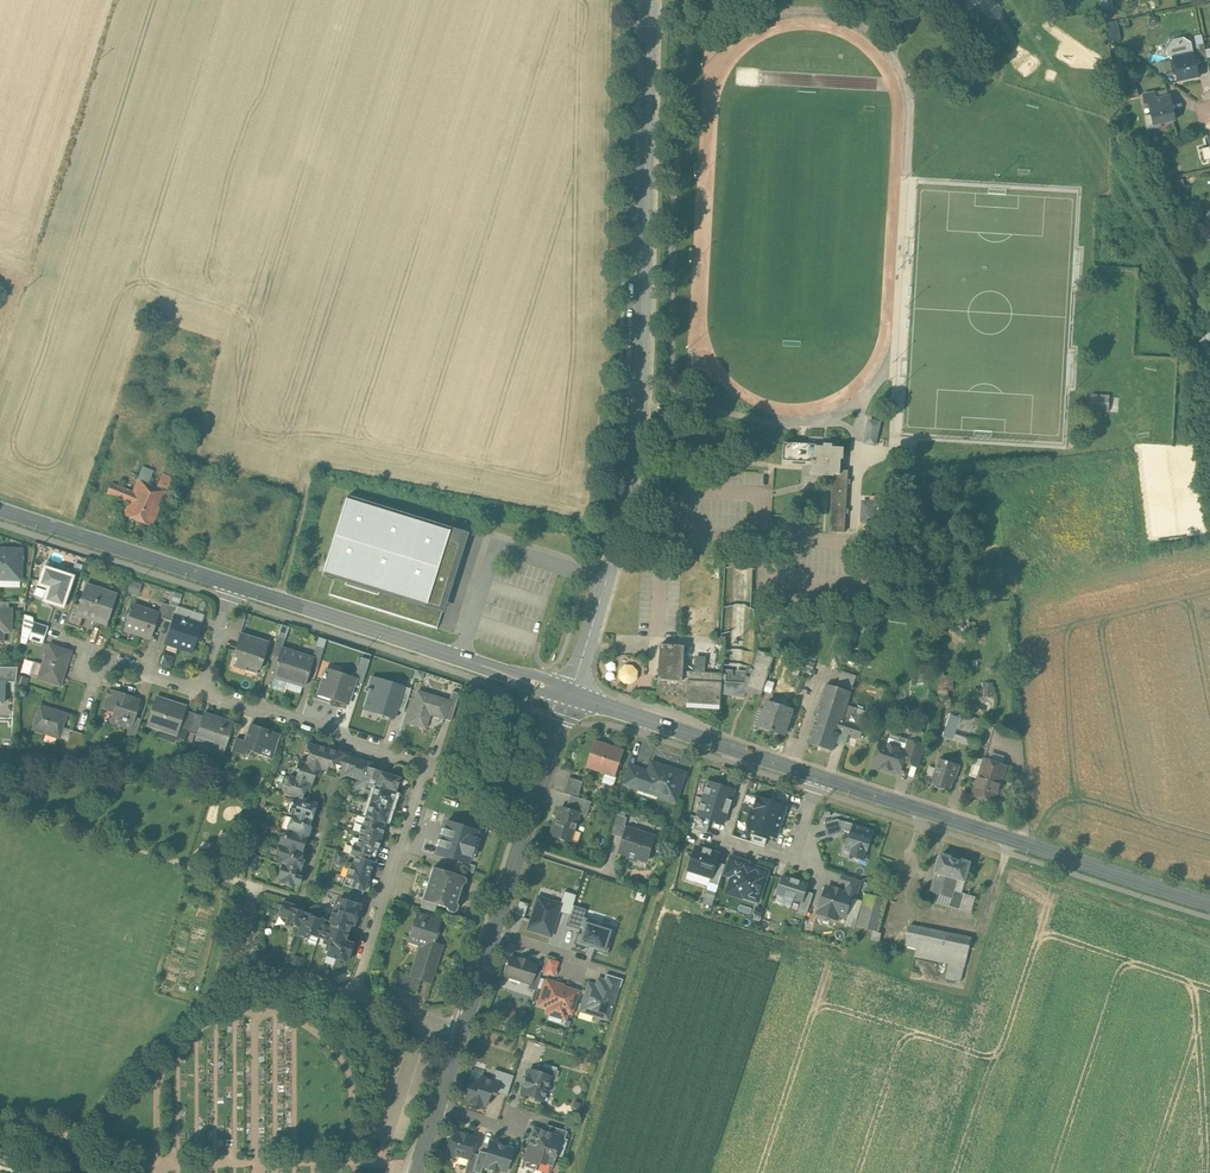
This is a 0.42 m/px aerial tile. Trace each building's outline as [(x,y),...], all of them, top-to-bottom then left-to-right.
[(1118,20),(1109,22),(1112,41),(1122,40),(1118,20)] [(1184,38),(1183,39),(1180,44),(1179,44),(1177,44),(1178,45),(1169,47),(1167,50),(1168,57),(1171,58),(1173,58),(1178,82),(1198,78),(1191,43),(1184,38)] [(1207,59),(1205,50),(1204,44),(1196,46),(1199,60),(1207,59)] [(1170,61),(1158,64),(1161,73),(1173,70),(1170,61)] [(1119,93),(1120,100),(1137,97),(1136,89),(1119,93)] [(1157,100),(1169,98),(1167,90),(1155,93),(1157,100)] [(1149,102),(1157,100),(1155,93),(1144,95),(1146,105),(1150,104),(1149,102)] [(1157,100),(1149,102),(1150,104),(1154,124),(1174,120),(1169,98),(1157,100)] [(1090,395),(1089,410),(1108,411),(1109,396),(1090,395)] [(880,423),(871,421),(870,421),(865,442),(875,444),(880,423)] [(1078,434),(1078,444),(1092,444),(1092,434),(1078,434)] [(784,460),(802,461),(815,462),(814,471),(814,472),(833,474),(829,532),(844,532),(845,532),(845,520),(845,519),(844,519),(844,513),(848,514),(849,510),(848,509),(844,509),(846,484),(850,484),(851,480),(850,480),(846,479),(847,471),(848,471),(840,470),(841,459),(844,459),(844,448),(816,446),(816,445),(815,445),(785,444),(784,460)] [(170,460),(167,466),(179,472),(182,466),(170,460)] [(164,472),(173,477),(175,478),(179,472),(167,466),(164,472)] [(143,469),(139,480),(148,484),(153,473),(143,469)] [(163,481),(170,484),(173,477),(164,472),(157,487),(160,488),(163,481)] [(128,502),(128,503),(141,509),(144,504),(158,510),(166,491),(160,488),(157,487),(148,484),(139,480),(133,492),(111,483),(107,493),(128,502)] [(160,488),(166,491),(170,484),(163,481),(160,488)] [(449,531),(345,499),(322,572),(335,576),(329,595),(438,629),(439,625),(444,609),(439,607),(458,545),(445,541),(449,531)] [(862,505),(862,507),(862,508),(861,521),(875,522),(876,502),(876,501),(867,501),(866,505),(862,505)] [(158,510),(144,504),(141,509),(128,503),(124,515),(151,526),(158,510)] [(20,579),(20,550),(0,549),(0,578),(20,579)] [(743,552),(722,552),(722,566),(753,568),(743,552)] [(73,576),(44,567),(37,587),(46,590),(43,601),(63,608),(73,576)] [(116,596),(85,586),(78,606),(76,614),(82,616),(106,624),(116,596)] [(0,602),(0,610),(8,610),(8,602),(0,602)] [(78,606),(72,603),(65,624),(78,628),(82,616),(76,614),(78,606)] [(169,605),(162,603),(158,614),(157,617),(164,620),(169,605)] [(158,614),(132,605),(124,630),(150,639),(157,617),(158,614)] [(177,608),(169,605),(164,620),(171,622),(174,616),(177,608)] [(1,642),(2,622),(10,622),(10,610),(8,610),(0,610),(0,642),(1,642)] [(174,616),(171,622),(164,644),(192,653),(201,625),(174,616)] [(20,637),(43,644),(49,624),(26,617),(20,637)] [(268,642),(239,634),(239,635),(243,636),(239,651),(234,650),(232,657),(236,658),(234,667),(245,670),(246,665),(259,669),(268,642)] [(687,695),(686,703),(720,706),(721,694),(722,674),(706,673),(707,657),(696,657),(694,672),(683,671),(685,646),(661,644),(657,693),(687,695)] [(70,652),(49,645),(38,678),(59,685),(70,652)] [(297,654),(281,649),(272,677),(288,682),(297,654)] [(741,675),(722,674),(721,694),(745,696),(745,691),(749,691),(762,695),(774,656),(758,651),(753,669),(746,668),(746,671),(745,676),(741,675)] [(297,654),(288,682),(304,687),(312,659),(297,654)] [(361,657),(353,681),(362,684),(369,660),(361,657)] [(623,663),(621,680),(637,682),(639,665),(623,663)] [(0,667),(0,681),(4,681),(4,682),(15,682),(17,668),(0,667)] [(351,680),(325,671),(324,675),(323,675),(322,678),(323,678),(318,692),(347,702),(351,692),(347,690),(351,680)] [(856,676),(842,671),(837,687),(851,692),(856,676)] [(403,687),(371,677),(367,688),(366,688),(365,690),(369,691),(364,707),(365,707),(379,711),(381,715),(393,719),(399,701),(403,687)] [(837,687),(827,684),(808,743),(832,751),(833,748),(838,731),(849,734),(860,738),(864,727),(862,726),(842,720),(847,705),(851,692),(837,687)] [(410,689),(403,687),(399,701),(406,703),(410,689)] [(946,688),(935,690),(937,699),(947,698),(946,688)] [(138,699),(108,689),(102,708),(108,710),(108,708),(114,710),(110,723),(128,729),(130,729),(133,719),(136,709),(135,709),(138,699)] [(449,701),(416,691),(407,723),(425,729),(430,712),(444,716),(449,701)] [(459,694),(452,692),(449,701),(444,716),(443,719),(450,721),(459,694)] [(185,707),(156,698),(147,725),(176,735),(178,729),(184,710),(185,707)] [(793,709),(768,701),(759,727),(784,735),(793,709)] [(864,710),(847,705),(842,720),(862,726),(864,718),(862,717),(864,710)] [(40,706),(32,730),(58,739),(66,714),(40,706)] [(193,713),(184,710),(178,729),(187,732),(193,713)] [(193,713),(187,732),(196,735),(203,716),(193,713)] [(232,723),(203,713),(203,716),(196,735),(195,738),(209,743),(210,740),(217,742),(214,750),(222,752),(232,723)] [(950,713),(946,726),(958,729),(962,717),(950,713)] [(946,726),(943,737),(948,738),(945,746),(953,749),(956,741),(977,747),(984,724),(962,717),(958,729),(946,726)] [(140,721),(133,719),(130,729),(128,729),(126,735),(135,738),(140,721)] [(279,733),(250,724),(245,741),(242,749),(247,751),(260,755),(262,748),(273,752),(279,733)] [(85,735),(71,731),(65,748),(79,753),(85,735)] [(849,734),(838,731),(833,748),(843,751),(849,734)] [(909,740),(891,734),(888,745),(906,751),(909,741),(909,740)] [(245,741),(236,738),(231,752),(245,756),(247,751),(242,749),(245,741)] [(624,750),(595,740),(586,767),(615,777),(624,750)] [(926,746),(909,741),(906,751),(907,751),(903,761),(919,767),(926,746)] [(888,745),(881,742),(874,764),(899,772),(903,761),(907,751),(906,751),(888,745)] [(305,763),(305,764),(321,769),(326,771),(327,768),(328,766),(345,771),(349,756),(327,749),(307,743),(304,753),(308,754),(305,763)] [(363,761),(349,756),(345,771),(343,775),(357,779),(359,780),(363,781),(367,783),(371,769),(367,768),(368,762),(363,761)] [(979,776),(985,759),(976,756),(971,773),(979,776)] [(1007,766),(985,759),(979,776),(972,796),(994,804),(1007,766)] [(959,766),(940,760),(937,770),(932,783),(950,789),(953,779),(954,780),(959,766)] [(297,772),(295,779),(311,784),(314,776),(318,777),(321,769),(305,764),(305,763),(298,761),(295,771),(297,772)] [(685,773),(652,762),(644,784),(660,790),(658,795),(676,801),(685,773)] [(645,771),(630,766),(625,784),(639,789),(645,771)] [(925,781),(932,783),(937,770),(930,767),(925,781)] [(378,771),(371,769),(367,783),(373,785),(378,771)] [(383,773),(378,771),(373,785),(379,787),(383,773)] [(389,775),(383,773),(379,787),(385,789),(389,775)] [(400,778),(389,775),(385,789),(395,792),(400,778)] [(285,794),(293,797),(300,799),(300,798),(302,799),(304,791),(309,792),(311,784),(295,779),(289,776),(285,786),(288,787),(285,794)] [(583,782),(569,777),(564,793),(571,795),(578,797),(583,782)] [(359,780),(356,782),(354,786),(360,788),(363,781),(359,780)] [(373,785),(367,783),(363,781),(360,788),(369,791),(368,793),(372,794),(370,801),(390,808),(395,792),(385,789),(379,787),(373,785)] [(729,807),(735,789),(708,781),(702,798),(729,807)] [(578,797),(571,795),(567,809),(580,813),(580,814),(587,816),(591,802),(578,797)] [(292,814),(311,820),(316,804),(302,799),(300,798),(300,799),(293,797),(287,813),(291,815),(292,814)] [(786,806),(759,797),(758,798),(755,797),(749,813),(780,823),(786,806)] [(724,824),(729,807),(702,798),(697,816),(724,824)] [(390,808),(370,801),(365,817),(385,824),(390,808)] [(567,809),(561,807),(555,824),(554,824),(551,835),(569,841),(572,830),(574,831),(580,814),(580,813),(567,809)] [(780,823),(749,813),(747,821),(750,822),(748,828),(772,836),(774,832),(777,833),(780,823)] [(291,815),(286,830),(308,837),(311,828),(308,827),(311,820),(292,814),(291,815)] [(385,824),(365,817),(363,824),(361,824),(358,833),(360,834),(360,833),(380,840),(385,824)] [(626,820),(615,817),(614,823),(624,826),(626,820)] [(476,832),(446,823),(437,854),(467,863),(476,832)] [(624,826),(614,823),(611,835),(624,839),(627,828),(627,827),(624,826)] [(874,831),(853,824),(846,845),(852,847),(850,856),(863,860),(866,851),(868,851),(874,831)] [(655,837),(627,828),(624,839),(619,852),(628,855),(627,858),(636,861),(638,854),(648,857),(655,837)] [(280,837),(278,844),(300,852),(303,845),(305,846),(308,837),(286,830),(284,836),(283,836),(282,838),(280,837)] [(577,830),(573,841),(578,843),(582,831),(577,830)] [(380,840),(360,833),(360,834),(356,846),(352,845),(349,855),(354,857),(367,861),(367,860),(369,856),(374,858),(380,840)] [(753,835),(752,841),(767,843),(768,837),(753,835)] [(282,863),(300,869),(303,860),(299,859),(301,852),(300,852),(278,844),(275,854),(281,856),(279,862),(282,863)] [(696,847),(689,870),(712,877),(719,854),(696,847)] [(345,854),(336,851),(333,858),(335,859),(333,863),(340,866),(342,861),(343,861),(345,854)] [(249,853),(245,866),(253,869),(257,856),(249,853)] [(961,858),(950,855),(949,857),(941,855),(936,872),(937,873),(931,892),(950,898),(952,898),(954,890),(957,879),(964,881),(969,863),(960,860),(961,858)] [(367,861),(354,857),(352,864),(350,863),(343,885),(364,892),(373,862),(367,860),(367,861)] [(748,863),(731,857),(726,874),(732,876),(743,880),(747,866),(748,863)] [(300,869),(282,863),(276,879),(282,881),(282,884),(293,887),(294,885),(298,886),(301,877),(298,876),(300,869)] [(768,871),(753,866),(753,868),(747,866),(743,880),(732,876),(729,888),(741,892),(740,895),(758,901),(768,871)] [(464,878),(432,868),(422,900),(436,905),(453,910),(464,878)] [(783,875),(777,894),(803,903),(809,884),(783,875)] [(853,895),(842,891),(842,890),(836,888),(835,889),(827,887),(818,913),(837,920),(839,914),(846,917),(853,895)] [(712,904),(716,891),(707,889),(704,902),(712,904)] [(965,893),(954,890),(952,898),(950,898),(948,906),(960,910),(965,893)] [(538,897),(528,929),(551,936),(558,912),(570,915),(573,905),(576,895),(564,891),(560,904),(538,897)] [(974,896),(965,893),(960,910),(969,912),(974,896)] [(887,899),(865,894),(857,928),(879,933),(887,899)] [(341,899),(336,914),(331,913),(323,939),(330,941),(326,956),(336,959),(335,961),(342,963),(343,961),(346,962),(352,943),(344,941),(349,925),(353,926),(360,905),(341,899)] [(436,905),(422,900),(420,907),(434,912),(436,905)] [(292,925),(300,927),(304,914),(302,913),(303,909),(282,902),(278,915),(287,918),(284,925),(291,927),(292,925)] [(586,909),(573,905),(570,915),(567,926),(579,929),(574,944),(607,954),(616,927),(584,917),(586,909)] [(308,934),(318,938),(324,920),(317,917),(318,915),(310,913),(309,915),(304,914),(300,927),(297,935),(307,939),(308,934)] [(439,921),(417,914),(408,940),(421,945),(431,948),(432,943),(439,921)] [(971,939),(908,926),(904,946),(916,948),(915,957),(949,963),(946,979),(963,982),(971,939)] [(431,948),(421,945),(410,976),(420,979),(429,982),(441,946),(432,943),(431,948)] [(557,976),(561,960),(547,957),(543,973),(557,976)] [(528,962),(519,959),(518,960),(510,958),(504,975),(530,983),(535,968),(536,966),(527,963),(528,962)] [(535,968),(530,983),(528,988),(535,991),(542,970),(535,968)] [(410,976),(398,972),(393,987),(415,994),(420,979),(410,976)] [(623,979),(606,974),(603,982),(617,986),(616,987),(620,988),(623,979)] [(558,984),(547,980),(545,987),(544,987),(541,996),(542,996),(540,1005),(549,1008),(548,1010),(565,1016),(566,1011),(573,991),(573,990),(563,986),(562,988),(557,986),(558,984)] [(597,985),(594,987),(589,985),(582,1008),(591,1010),(595,1017),(608,1011),(606,1008),(611,1005),(616,987),(617,986),(603,982),(599,980),(597,985)] [(579,993),(573,991),(566,1011),(573,1013),(579,993)] [(558,1071),(538,1064),(536,1071),(550,1076),(550,1077),(556,1079),(558,1071)] [(513,1075),(494,1069),(490,1080),(498,1083),(495,1092),(507,1096),(513,1075)] [(536,1071),(529,1069),(526,1077),(525,1077),(523,1085),(524,1085),(521,1094),(543,1100),(550,1077),(550,1076),(536,1071)] [(480,1082),(469,1078),(466,1087),(468,1091),(465,1099),(469,1101),(469,1102),(480,1106),(481,1104),(485,1106),(489,1092),(495,1094),(495,1092),(498,1083),(490,1080),(481,1077),(480,1082)] [(567,1131),(546,1125),(544,1131),(559,1136),(559,1137),(564,1139),(567,1131)] [(544,1131),(541,1130),(539,1137),(532,1135),(524,1160),(538,1164),(539,1162),(552,1166),(555,1155),(561,1157),(567,1139),(564,1139),(559,1137),(559,1136),(544,1131)] [(460,1133),(453,1131),(449,1143),(448,1144),(446,1150),(448,1154),(454,1156),(456,1154),(469,1159),(471,1152),(476,1138),(469,1136),(468,1135),(461,1132),(460,1133)] [(512,1149),(490,1142),(486,1153),(482,1164),(483,1164),(490,1167),(492,1170),(495,1170),(497,1169),(505,1171),(512,1149)] [(479,1151),(478,1155),(473,1171),(479,1172),(480,1172),(483,1164),(482,1164),(486,1153),(479,1151)] [(469,1159),(464,1172),(465,1172),(472,1172),(473,1171),(478,1155),(471,1152),(469,1159)]
